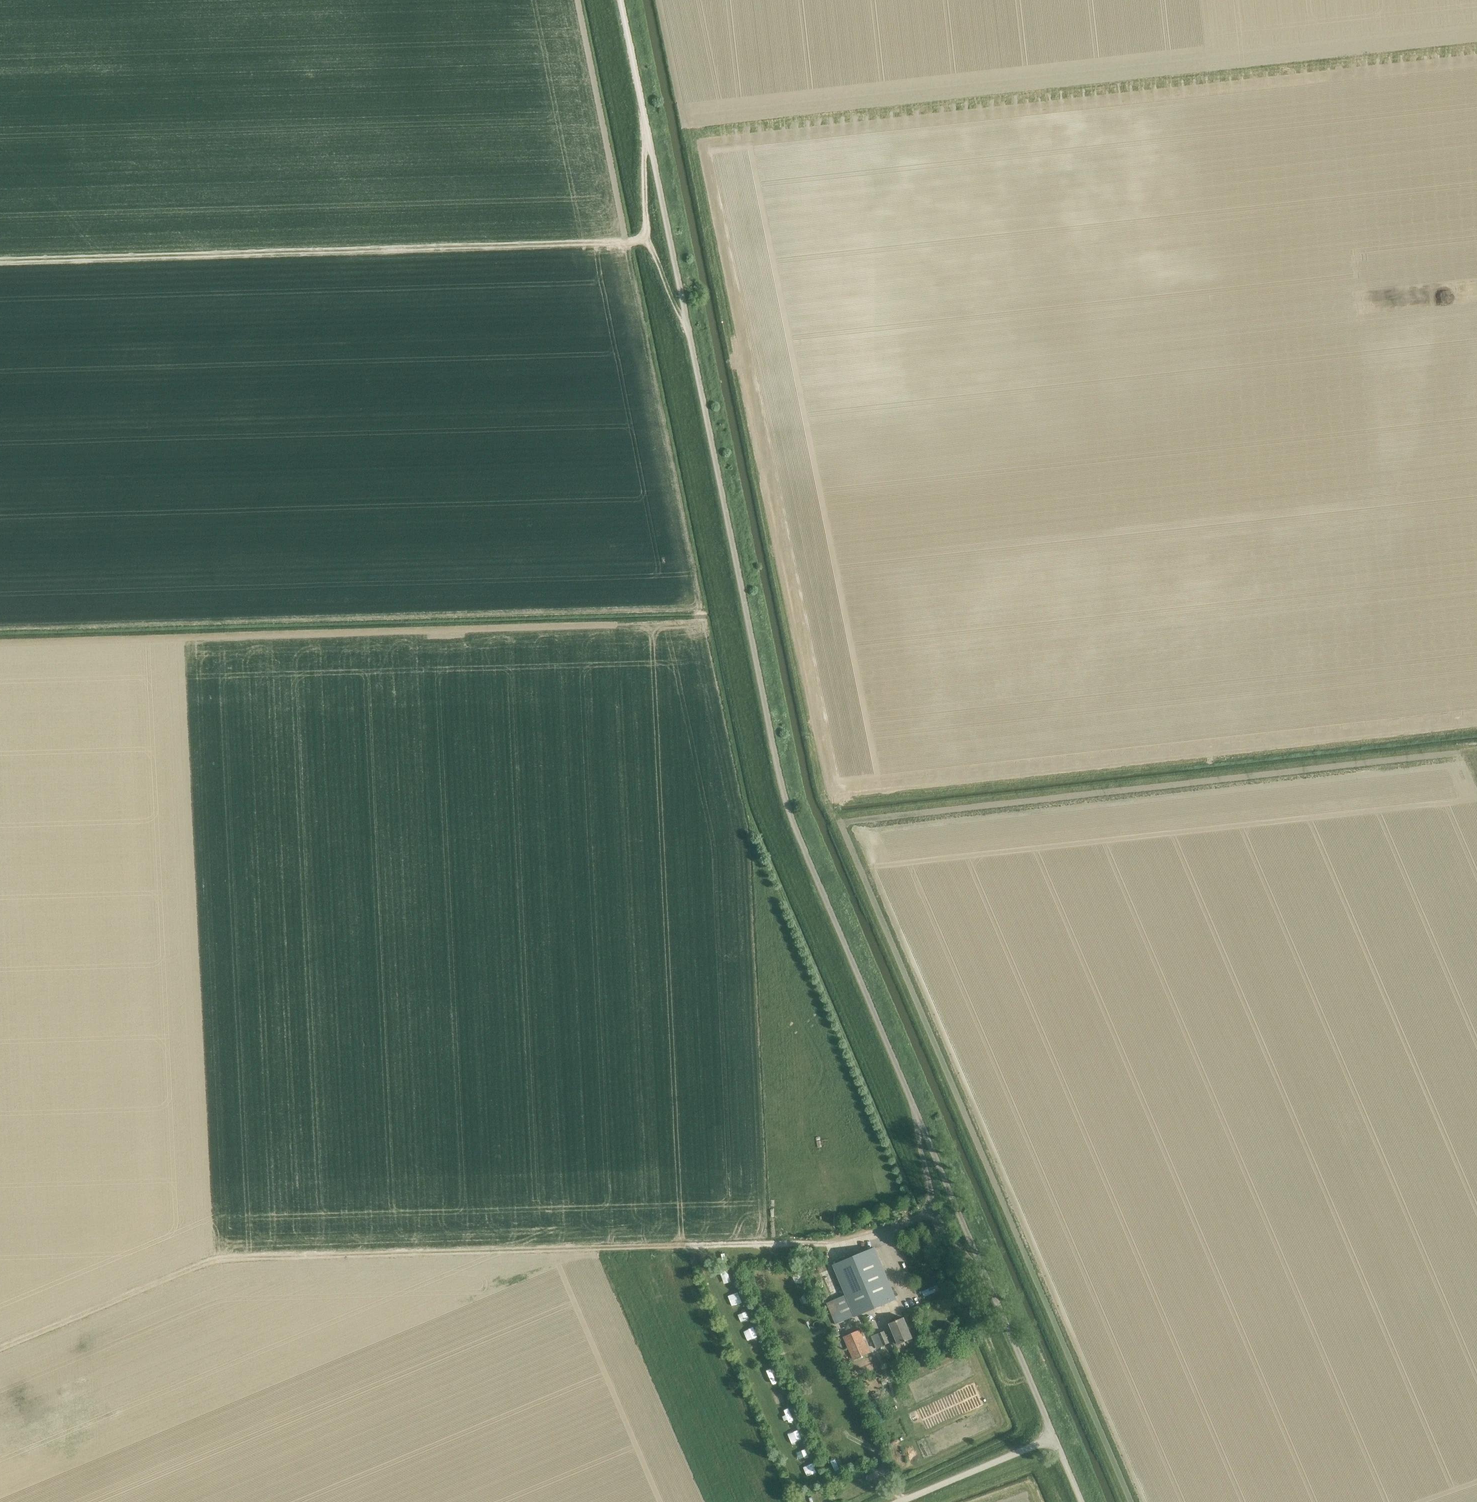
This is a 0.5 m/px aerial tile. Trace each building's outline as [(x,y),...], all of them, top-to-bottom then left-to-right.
[(836,1324),(896,1299),(875,1248),(833,1266),(845,1295),(827,1303),(836,1324)] [(796,1271),(793,1276),(795,1282),(802,1283),(806,1278),(803,1272),(796,1271)] [(937,1284),(922,1290),(924,1296),(939,1290),(937,1284)] [(805,1292),(801,1297),(804,1303),(810,1304),(814,1298),(811,1292),(805,1292)] [(891,1336),(895,1346),(913,1338),(904,1318),(890,1324),(893,1331),(886,1334),(885,1331),(871,1336),(876,1348),(890,1343),(888,1338),(891,1336)] [(870,1352),(860,1329),(843,1337),(853,1359),(870,1352)]
